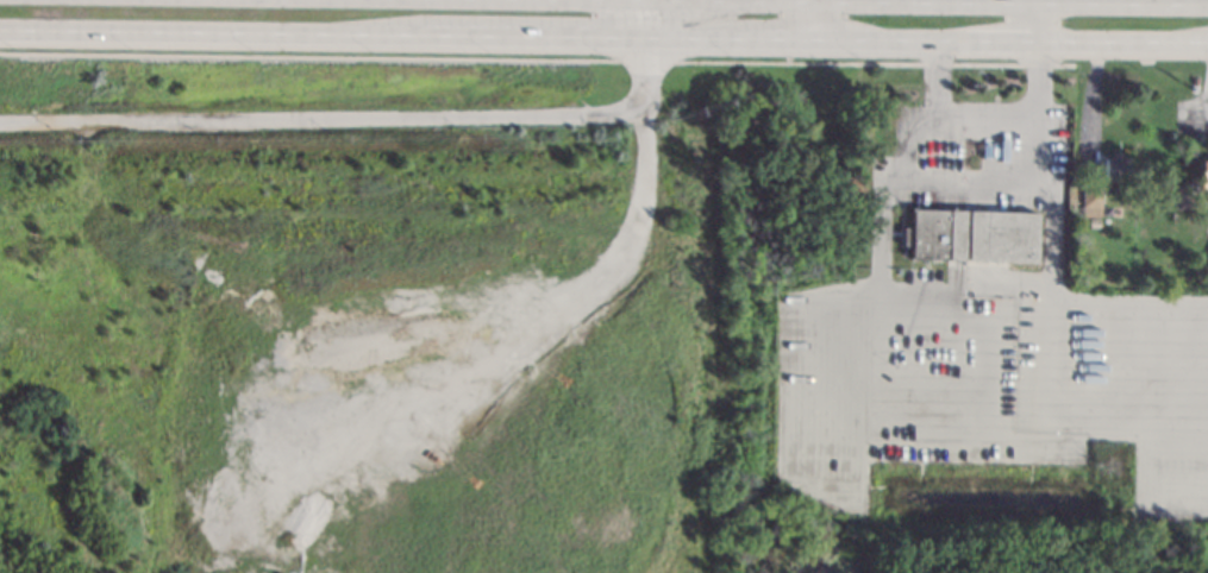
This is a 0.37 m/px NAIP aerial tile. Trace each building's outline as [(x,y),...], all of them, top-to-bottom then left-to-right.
[(1119,151),(1119,157),(1127,157),(1127,183),(1102,182),(1103,157),(1112,157),(1112,151),(1119,151)] [(1197,158),(1207,158),(1207,183),(1203,183),(1203,189),(1197,189),(1197,158)] [(1097,216),(1079,216),(1079,185),(1096,187),(1099,187),(1097,216)] [(1034,262),(908,258),(908,245),(901,245),(901,226),(910,227),(910,208),(1035,212),(1034,262)] [(1143,281),(1133,281),(1133,266),(1143,266),(1143,281)]
